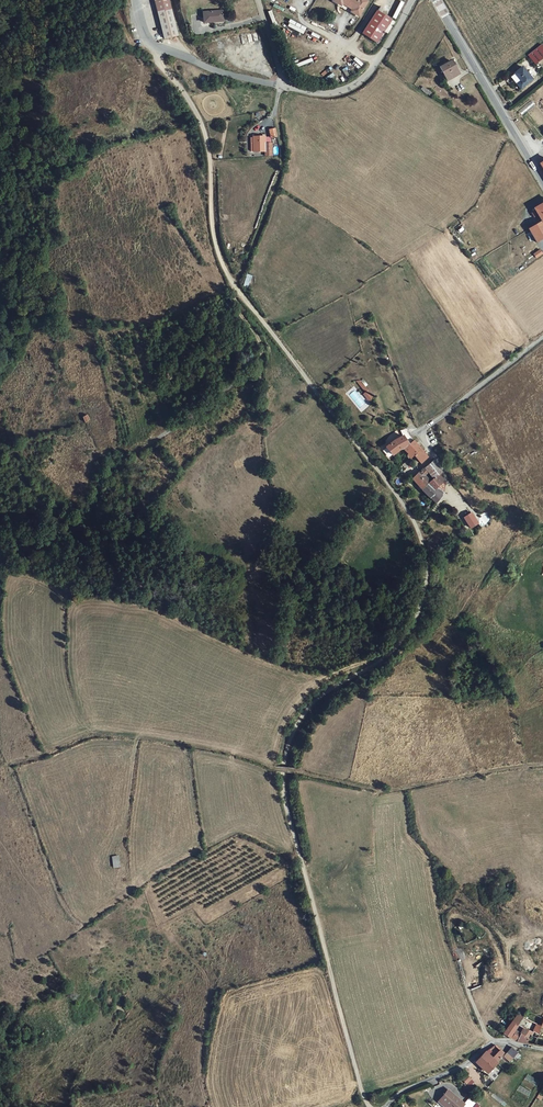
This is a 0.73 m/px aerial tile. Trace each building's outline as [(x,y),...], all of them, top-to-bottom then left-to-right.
[(153,2),(164,41),(177,37),(167,0),(162,0),(153,2)] [(354,15),(364,1),(362,0),(329,0),(354,15)] [(373,10),(358,33),(372,42),(387,19),(373,10)] [(201,11),(201,22),(220,20),(220,11),(201,11)] [(536,64),(542,58),(542,46),(542,44),(528,55),(536,64)] [(454,65),(451,67),(449,63),(438,69),(445,81),(458,74),(454,65)] [(524,86),(533,79),(523,67),(514,73),(524,86)] [(278,135),(276,126),(269,127),(271,136),(278,135)] [(266,155),(273,155),(272,141),(266,141),(265,133),(252,134),(252,139),(251,140),(251,149),(266,149),(266,155)] [(541,222),(534,226),(542,240),(542,205),(532,211),(533,213),(530,215),(533,219),(535,218),(537,221),(539,220),(541,222)] [(533,255),(537,259),(542,255),(542,254),(540,250),(533,255)] [(361,392),(353,383),(349,383),(359,394),(361,392)] [(363,403),(367,399),(361,392),(359,394),(357,396),(363,403)] [(91,417),(88,411),(82,415),(85,421),(91,417)] [(401,447),(408,441),(401,433),(394,436),(385,446),(392,454),(401,447)] [(406,452),(404,454),(407,457),(413,452),(420,446),(413,437),(408,441),(401,447),(406,452)] [(426,453),(420,446),(413,452),(420,460),(424,457),(423,456),(426,453)] [(426,470),(431,476),(439,470),(437,467),(431,459),(423,466),(426,470)] [(441,474),(439,470),(431,476),(428,479),(420,485),(434,502),(440,494),(443,484),(442,479),(441,474)] [(420,485),(428,479),(423,472),(420,474),(418,471),(412,476),(420,485)] [(470,508),(461,513),(467,525),(476,521),(470,508)] [(113,868),(121,867),(118,855),(111,856),(113,868)] [(506,1014),(492,1034),(499,1039),(504,1032),(503,1031),(506,1027),(506,1026),(511,1018),(506,1014)] [(533,1018),(530,1026),(542,1031),(542,1021),(533,1018)] [(501,1040),(505,1042),(516,1043),(522,1033),(506,1026),(506,1027),(507,1027),(509,1028),(511,1030),(508,1035),(506,1033),(501,1040)] [(505,1061),(511,1052),(503,1047),(498,1053),(497,1054),(505,1061)] [(482,1073),(492,1061),(497,1054),(498,1053),(494,1049),(486,1057),(481,1052),(471,1063),(482,1073)] [(460,1083),(465,1078),(461,1073),(456,1078),(460,1083)] [(469,1087),(474,1082),(469,1077),(463,1082),(469,1087)] [(435,1097),(447,1106),(456,1106),(460,1102),(443,1089),(435,1097)] [(435,1097),(433,1100),(442,1106),(447,1106),(435,1097)]
